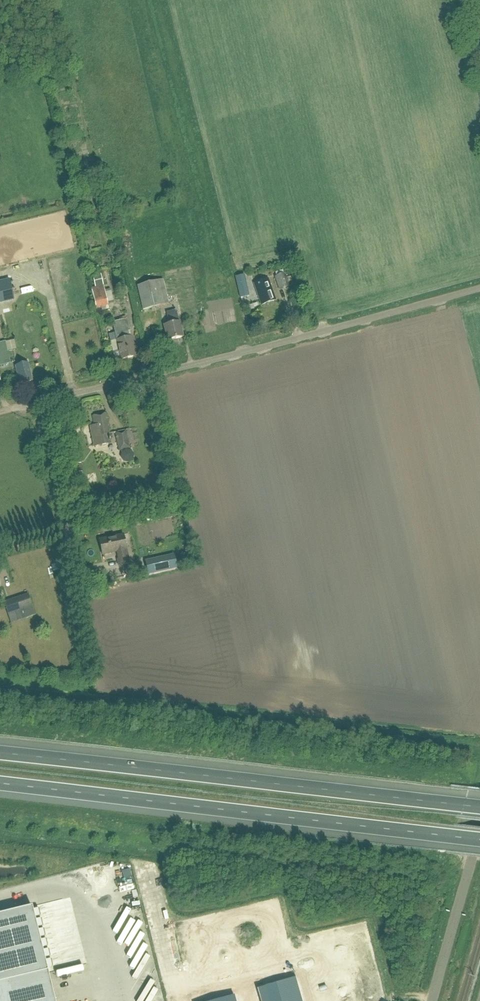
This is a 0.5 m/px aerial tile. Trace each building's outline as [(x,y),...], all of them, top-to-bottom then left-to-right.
[(279,291),(290,287),(285,273),(274,277),(279,291)] [(95,288),(92,289),(97,309),(109,306),(102,275),(92,277),(95,288)] [(244,276),(235,278),(240,299),(249,297),(244,276)] [(262,305),(267,303),(266,298),(273,296),(268,279),(254,284),(262,305)] [(137,286),(143,311),(169,304),(163,280),(137,286)] [(14,297),(10,281),(0,283),(0,300),(14,297)] [(178,322),(176,311),(166,313),(169,324),(164,326),(168,341),(183,337),(179,322),(178,322)] [(119,351),(121,360),(136,356),(131,337),(129,338),(128,332),(130,331),(127,319),(112,323),(117,341),(111,343),(113,352),(119,351)] [(11,363),(5,341),(0,343),(0,366),(11,363)] [(20,384),(32,381),(28,363),(15,367),(20,384)] [(110,434),(106,413),(92,416),(94,426),(90,427),(94,447),(110,443),(110,441),(111,440),(110,438),(112,438),(112,434),(110,434)] [(65,431),(71,434),(78,420),(72,417),(65,431)] [(120,451),(131,448),(127,430),(116,433),(120,451)] [(123,453),(122,457),(124,461),(128,462),(132,459),(132,455),(130,452),(126,451),(123,453)] [(130,564),(123,535),(100,541),(103,555),(117,551),(119,559),(117,560),(119,566),(130,564)] [(148,575),(176,569),(173,555),(145,561),(148,575)] [(29,597),(5,605),(8,616),(18,612),(20,619),(35,614),(29,597)] [(32,907),(0,915),(0,1000),(55,1000),(32,907)] [(297,978),(277,984),(280,996),(300,990),(297,978)] [(280,996),(277,984),(257,989),(261,1000),(280,996)] [(280,996),(282,1000),(303,1000),(300,990),(280,996)]
